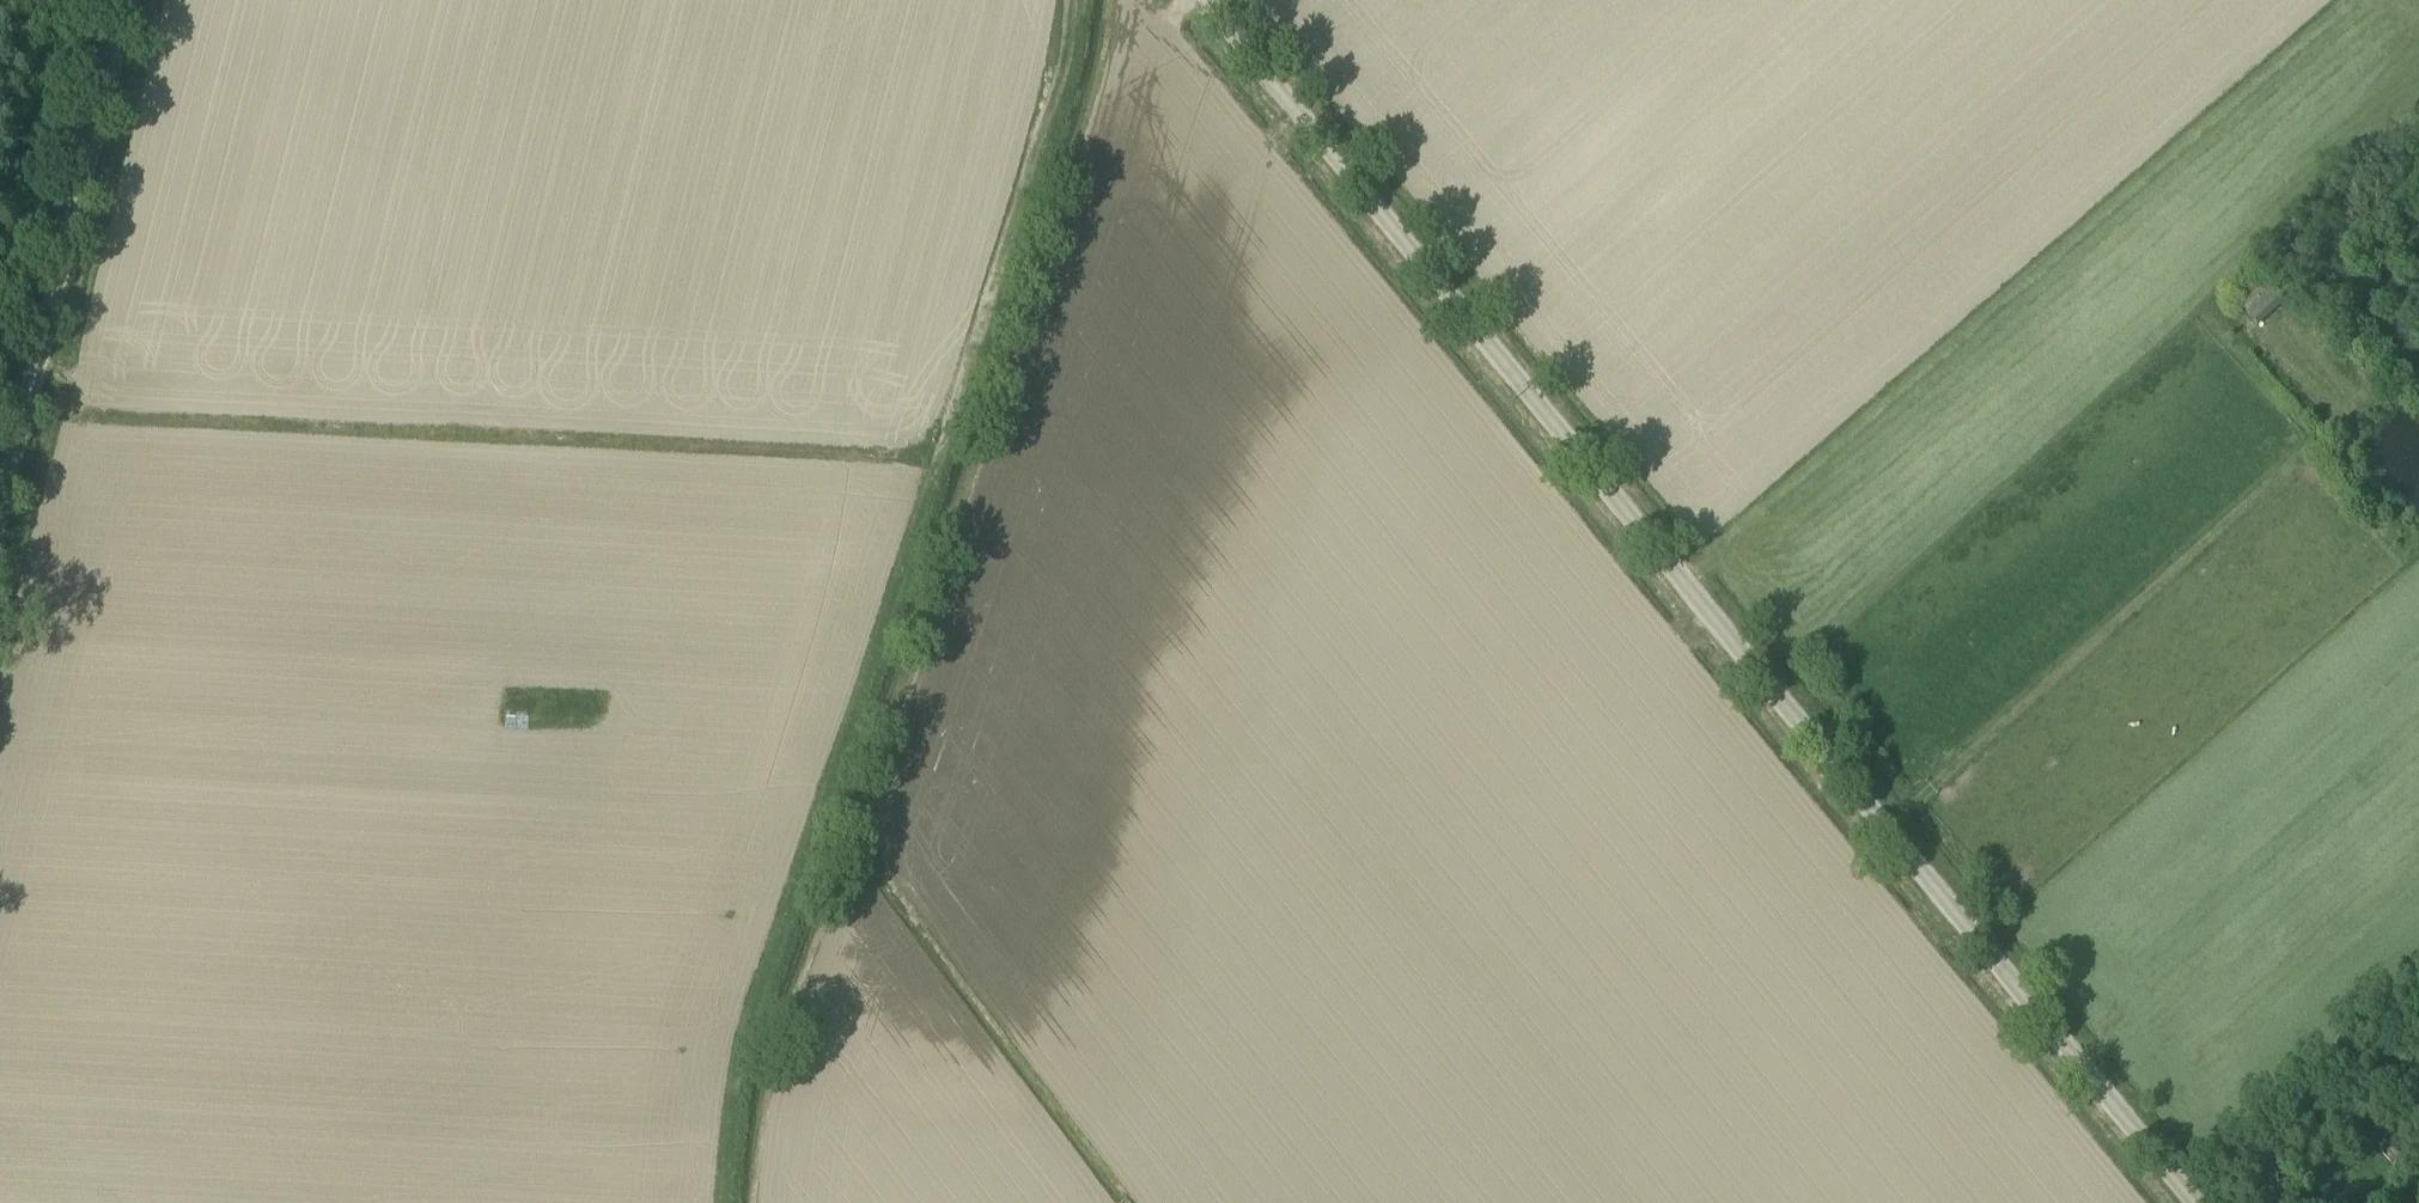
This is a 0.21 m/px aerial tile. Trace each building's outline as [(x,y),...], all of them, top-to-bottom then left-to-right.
[(2294,285),(2277,268),(2238,304),(2255,322),(2294,285)]
